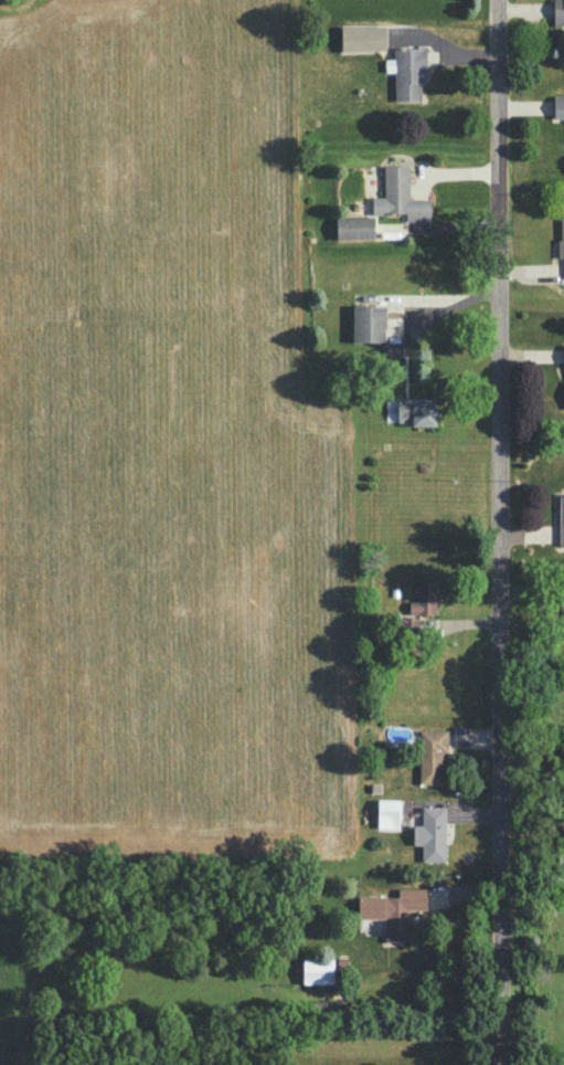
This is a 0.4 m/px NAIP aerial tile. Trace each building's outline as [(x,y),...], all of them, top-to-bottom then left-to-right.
[(553,22),(563,22),(563,0),(553,0),(553,22)] [(386,51),(385,25),(340,26),(341,51),(386,51)] [(394,101),(423,101),(423,47),(393,48),(393,60),(385,60),(385,71),(394,71),(394,101)] [(553,95),(553,120),(563,120),(563,95),(553,95)] [(372,214),(405,213),(406,221),(430,220),(430,198),(409,198),(408,165),(383,166),(384,197),(371,197),(372,214)] [(335,217),(335,239),(373,239),(373,217),(335,217)] [(384,343),(385,305),(352,304),(351,342),(384,343)] [(411,426),(436,426),(436,400),(397,399),(397,421),(411,421),(411,426)] [(416,601),(409,601),(408,614),(436,614),(436,581),(416,581),(416,601)] [(446,730),(419,729),(418,783),(445,784),(446,730)] [(377,828),(399,828),(400,800),(377,799),(377,828)] [(446,807),(421,807),(421,825),(412,825),(412,844),(421,845),(421,861),(445,862),(446,807)] [(358,896),(358,918),(384,919),(384,941),(408,941),(408,910),(426,910),(426,888),(397,888),(397,896),(358,896)] [(333,959),(302,959),(302,984),(333,984),(333,959)]
